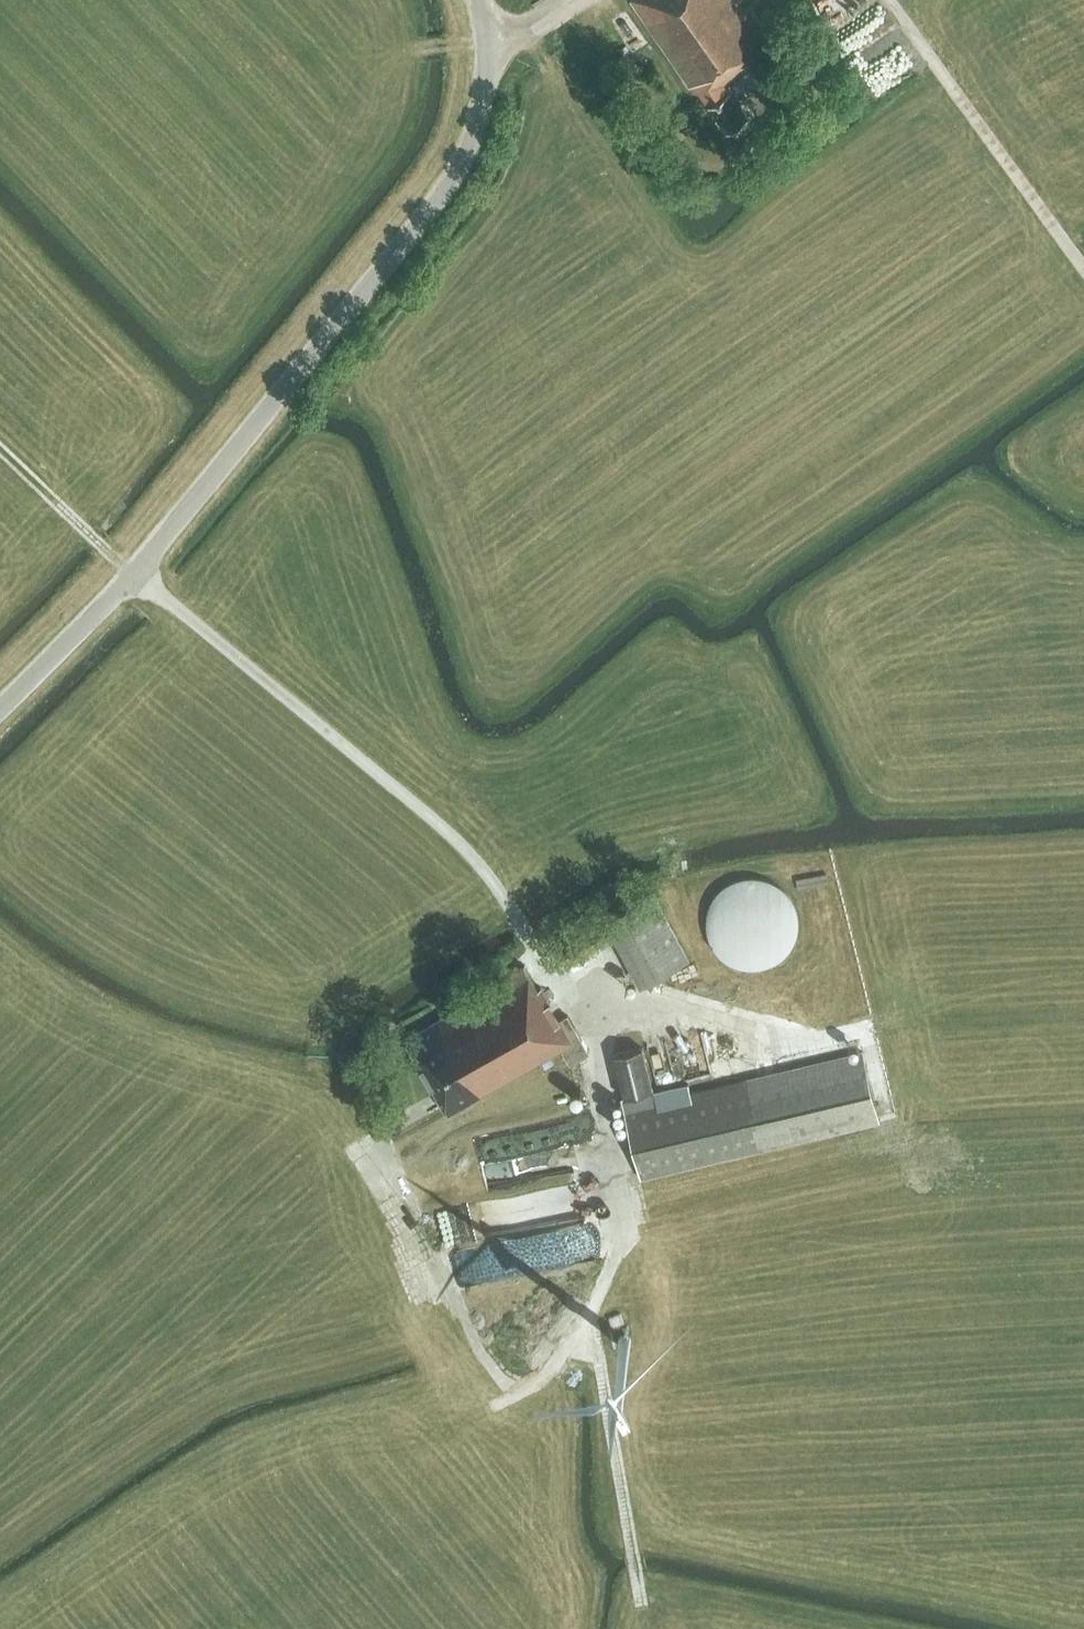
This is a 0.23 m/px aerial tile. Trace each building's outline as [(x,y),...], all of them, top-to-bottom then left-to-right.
[(690,84),(694,81),(728,130),(749,115),(726,82),(772,50),(738,0),(633,0),(690,84)] [(632,54),(649,41),(626,8),(608,20),(632,54)] [(750,875),(743,876),(736,878),(730,881),(724,885),(719,890),(714,896),(711,902),(708,908),(707,915),(706,922),(707,929),(709,936),(711,943),(715,949),(720,954),(725,959),(731,962),(737,965),(744,967),(751,968),(758,967),(765,966),(772,963),(778,960),(784,956),(789,950),(793,945),(796,938),(798,931),(799,924),(799,917),(797,910),(795,904),(792,897),(788,892),(783,887),(777,883),(771,879),(764,877),(757,876),(750,875)] [(690,958),(652,888),(605,913),(603,911),(584,921),(588,929),(556,946),(565,962),(616,935),(642,983),(690,958)] [(589,1051),(569,1016),(561,1020),(541,985),(538,987),(525,964),(484,987),(487,991),(405,1037),(448,1112),(561,1047),(570,1062),(589,1051)] [(655,1099),(642,1046),(614,1052),(626,1102),(624,1103),(641,1176),(880,1120),(864,1050),(768,1073),(655,1099)] [(454,1236),(476,1234),(473,1198),(451,1200),(454,1236)]
